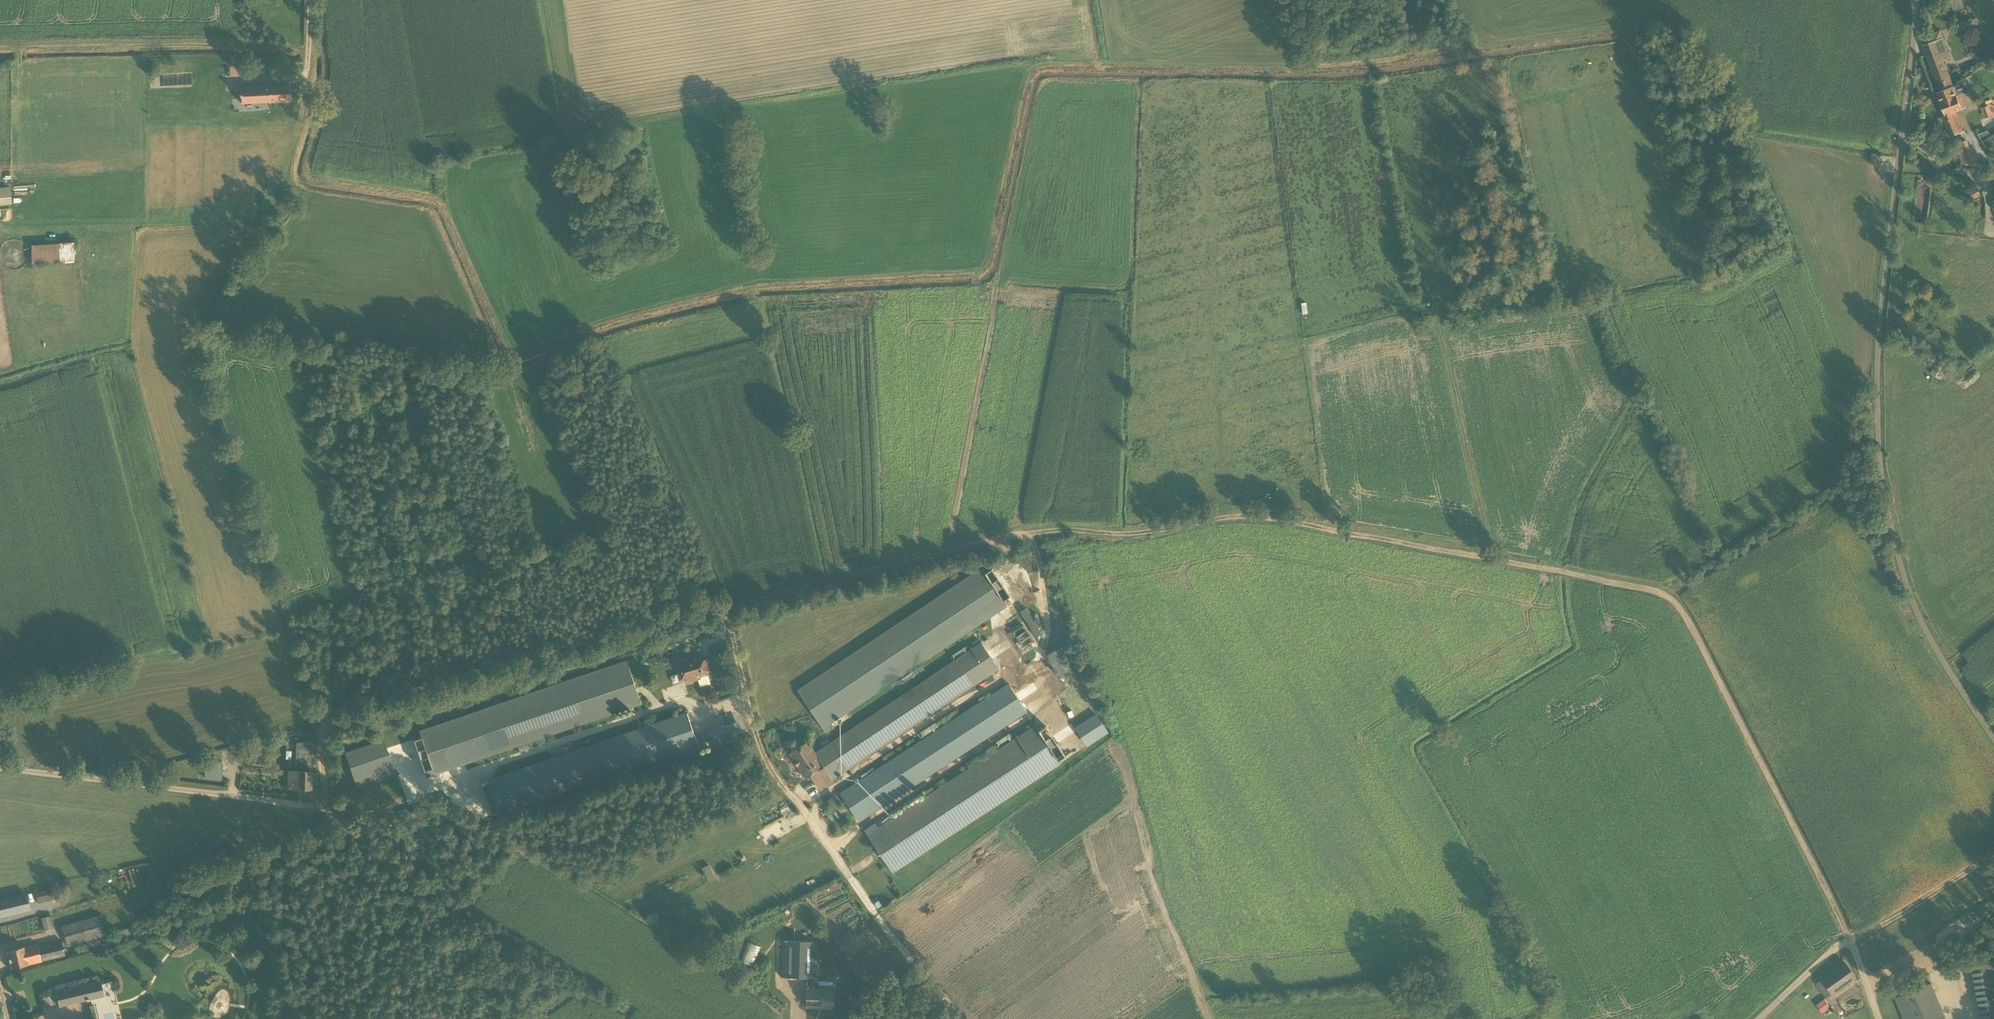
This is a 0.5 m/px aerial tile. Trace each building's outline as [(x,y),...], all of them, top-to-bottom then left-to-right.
[(1949,13),(1963,8),(1960,0),(1947,0),(1945,1),(1949,13)] [(1978,23),(1976,18),(1972,20),(1971,18),(1956,24),(1959,34),(1975,28),(1974,25),(1978,23)] [(1951,59),(1940,30),(1924,36),(1927,43),(1923,45),(1940,91),(1953,86),(1943,62),(1951,59)] [(290,100),(289,85),(240,87),(241,103),(290,100)] [(1953,87),(1953,86),(1940,91),(1936,93),(1944,116),(1943,116),(1951,136),(1964,131),(1956,112),(1966,108),(1961,94),(1957,95),(1953,87)] [(1984,118),(1992,116),(1989,106),(1981,109),(1984,118)] [(1982,142),(1987,149),(1993,144),(1993,134),(1982,142)] [(1966,140),(1954,144),(1961,165),(1964,164),(1966,169),(1975,165),(1966,140)] [(1871,162),(1879,163),(1881,154),(1872,152),(1871,162)] [(0,188),(0,204),(12,203),(10,187),(0,188)] [(1968,194),(1971,201),(1981,196),(1977,189),(1968,194)] [(73,242),(29,244),(30,264),(74,261),(73,242)] [(985,572),(981,567),(797,690),(825,733),(826,733),(833,728),(831,724),(831,723),(1007,606),(1003,600),(1010,596),(1010,595),(992,568),(985,572)] [(1029,607),(1022,609),(1033,636),(1039,634),(1029,607)] [(1022,623),(1012,630),(1023,647),(1034,640),(1022,623)] [(981,642),(813,750),(832,780),(993,673),(998,668),(981,642)] [(1046,656),(1059,676),(1073,667),(1060,647),(1046,656)] [(688,660),(674,664),(679,681),(686,679),(687,683),(701,679),(700,677),(708,675),(707,672),(714,670),(710,658),(702,660),(700,654),(691,657),(693,662),(689,663),(688,660)] [(641,704),(626,660),(418,731),(420,737),(413,740),(426,777),(641,704)] [(1009,684),(840,793),(859,822),(1027,712),(1009,684)] [(479,785),(489,815),(662,759),(663,761),(663,762),(699,749),(687,712),(686,712),(487,779),(487,780),(487,781),(479,785)] [(1058,760),(1064,756),(1045,727),(1039,730),(1035,724),(934,790),(931,787),(924,791),(926,795),(877,826),(874,822),(863,830),(892,873),(1060,764),(1058,760)] [(395,776),(383,740),(344,753),(356,789),(395,776)] [(288,788),(310,788),(311,742),(296,743),(295,744),(294,770),(288,770),(288,788)] [(834,782),(832,780),(813,750),(808,742),(789,754),(805,779),(812,775),(822,789),(834,782)] [(223,781),(225,764),(207,763),(205,780),(223,781)] [(1720,865),(1725,876),(1737,870),(1732,859),(1720,865)] [(55,887),(35,891),(38,903),(58,899),(55,887)] [(29,910),(26,894),(0,901),(0,917),(29,910)] [(61,926),(67,947),(105,936),(99,915),(61,926)] [(52,928),(49,916),(41,918),(44,930),(52,928)] [(1934,932),(1939,942),(1958,933),(1953,923),(1934,932)] [(114,932),(117,940),(136,935),(133,927),(114,932)] [(113,943),(111,936),(102,939),(104,946),(113,943)] [(87,943),(88,949),(100,945),(98,940),(87,943)] [(806,978),(806,1008),(833,1008),(833,983),(831,981),(819,980),(819,977),(817,977),(818,941),(782,940),(781,977),(806,978)] [(65,956),(61,941),(37,947),(36,944),(6,951),(11,969),(65,956)] [(755,966),(759,945),(747,942),(742,964),(755,966)] [(1971,966),(1981,1018),(1993,1018),(1993,961),(1971,966)] [(1816,984),(1826,998),(1838,989),(1839,991),(1844,989),(1842,986),(1854,977),(1845,964),(1816,984)] [(59,1007),(103,996),(100,981),(55,991),(59,1007)] [(1932,983),(1895,998),(1904,1018),(1946,1018),(1932,983)] [(1815,1005),(1821,1013),(1829,1007),(1823,999),(1815,1005)]
